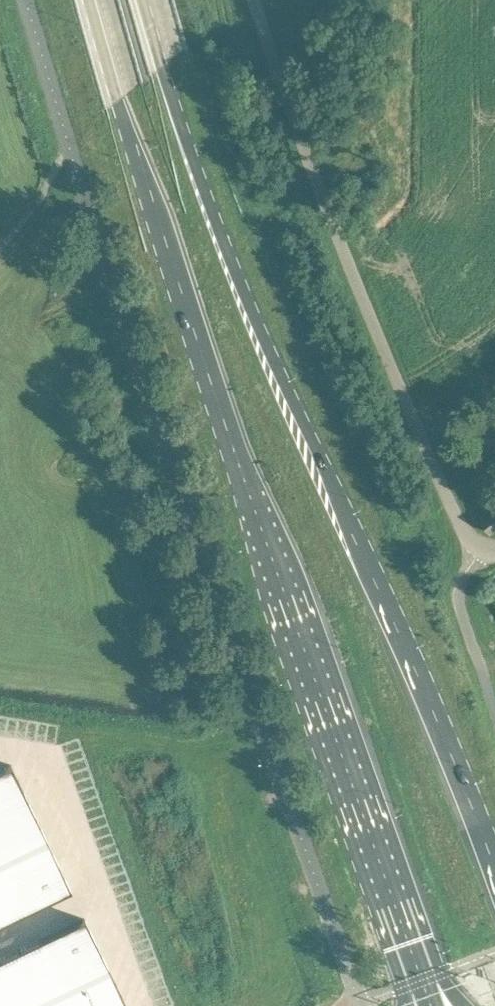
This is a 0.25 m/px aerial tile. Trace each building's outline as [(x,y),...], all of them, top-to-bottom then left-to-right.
[(490,533),(494,529),(494,508),(480,520),(490,533)] [(61,899),(12,775),(0,781),(0,929),(61,899)] [(0,971),(0,1005),(116,1005),(82,930),(0,971)]
